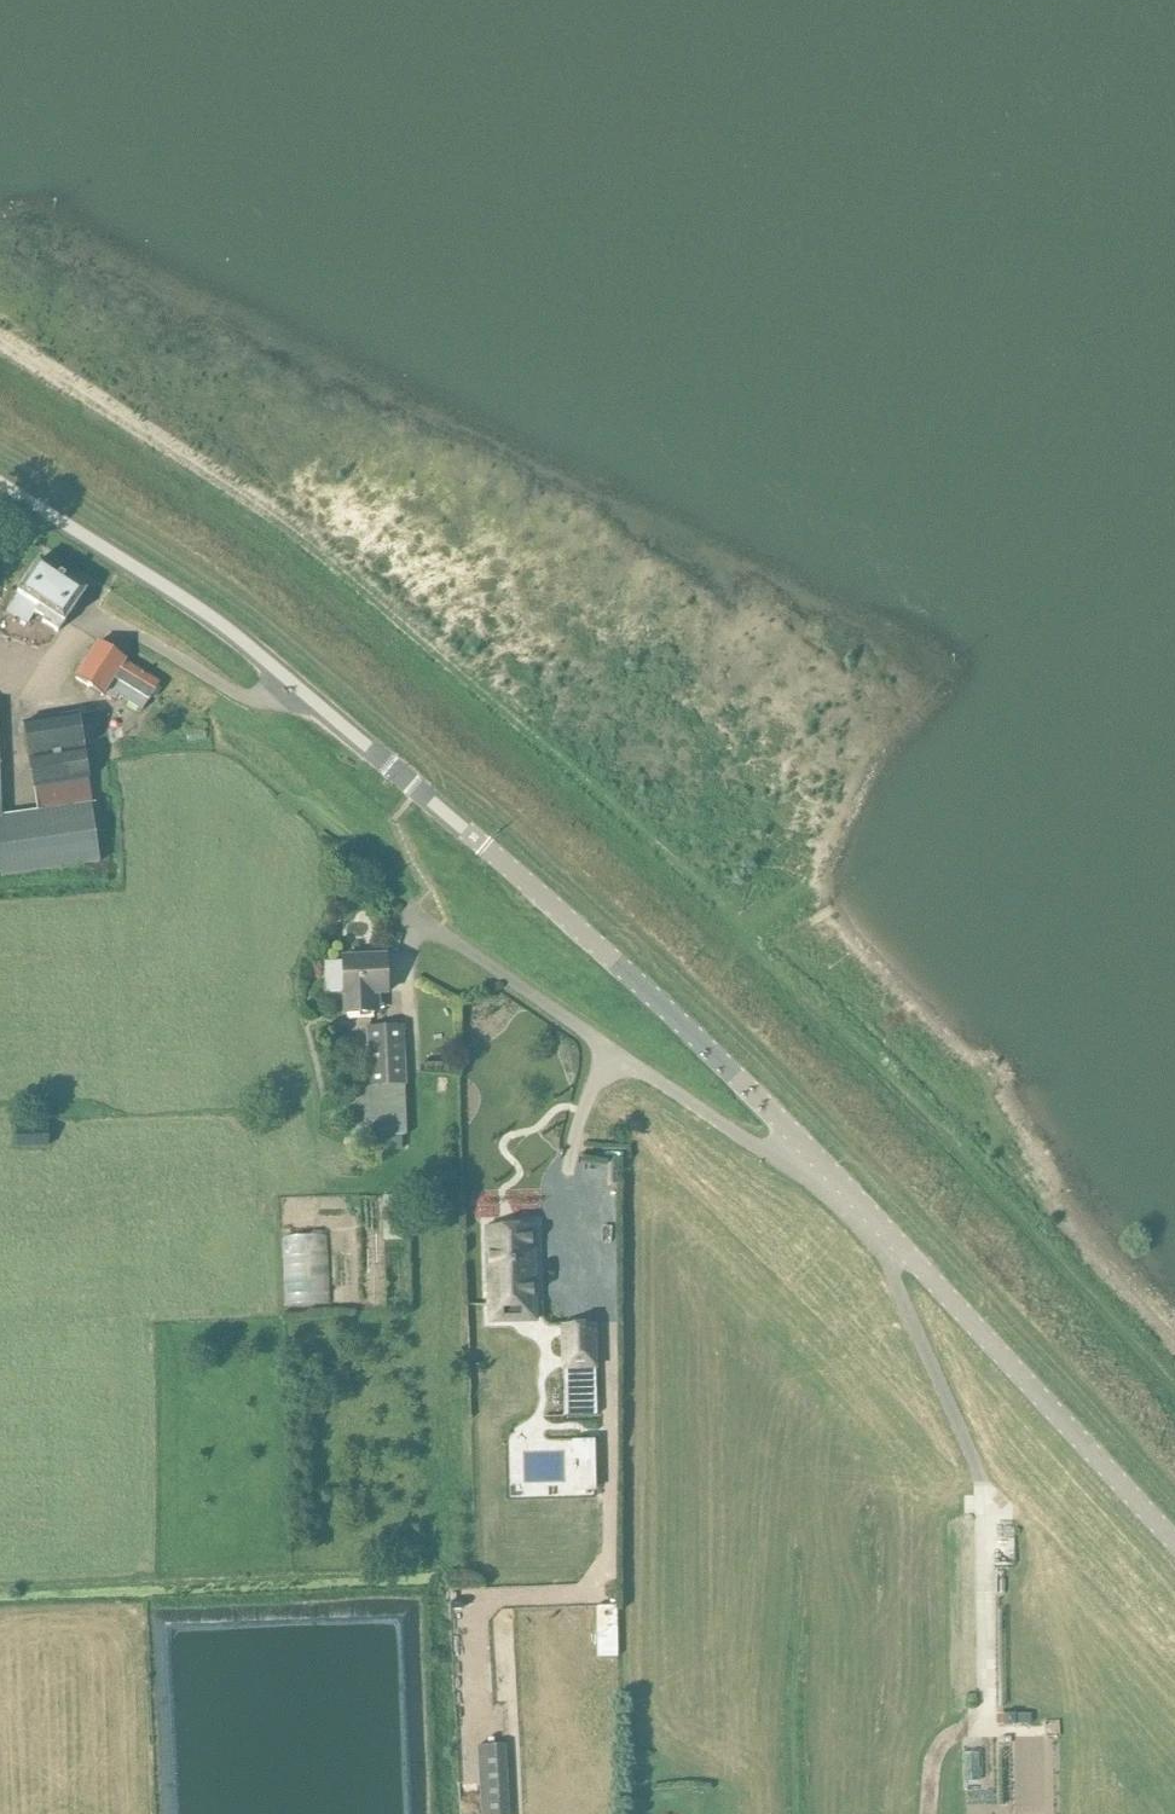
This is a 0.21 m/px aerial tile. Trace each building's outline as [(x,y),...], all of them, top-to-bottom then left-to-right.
[(43,622),(58,632),(64,623),(64,624),(86,590),(40,560),(18,593),(18,594),(8,611),(28,623),(35,613),(36,614),(37,612),(46,617),(43,622)] [(119,696),(142,711),(161,682),(126,660),(99,642),(76,678),(103,696),(105,692),(117,699),(119,696)] [(99,862),(91,805),(93,804),(84,748),(79,714),(24,723),(35,788),(37,787),(41,811),(1,817),(0,790),(0,874),(99,862)] [(345,994),(346,1014),(375,1012),(375,993),(388,993),(386,955),(343,958),(343,962),(324,963),(325,992),(344,991),(344,994),(345,994)] [(365,1137),(365,1151),(403,1150),(402,1135),(408,1135),(405,1084),(402,1027),(368,1028),(371,1086),(350,1087),(353,1137),(365,1137)] [(487,1228),(489,1322),(513,1321),(513,1305),(535,1304),(533,1227),(535,1227),(535,1226),(485,1227),(485,1228),(487,1228)] [(331,1301),(330,1233),(284,1234),(285,1302),(331,1301)] [(564,1368),(566,1416),(597,1415),(596,1368),(595,1325),(596,1325),(596,1324),(561,1325),(561,1326),(563,1326),(563,1368),(564,1368)] [(616,1604),(596,1604),(596,1656),(617,1656),(616,1604)] [(479,1746),(482,1813),(500,1813),(496,1745),(479,1746)]
